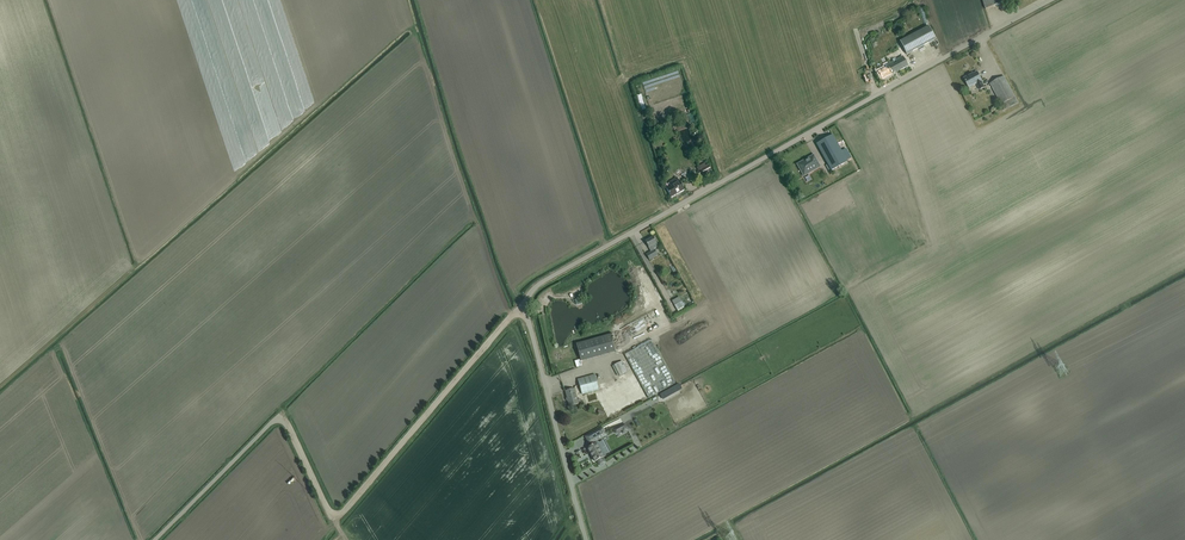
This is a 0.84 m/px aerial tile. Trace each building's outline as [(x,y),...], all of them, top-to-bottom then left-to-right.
[(1008,0),(983,0),(986,9),(1008,2),(1008,0)] [(935,39),(928,26),(900,41),(906,54),(935,39)] [(902,56),(897,59),(885,66),(885,67),(877,72),(882,80),(907,66),(902,56)] [(964,78),(969,88),(977,84),(980,90),(984,87),(981,81),(982,81),(977,72),(969,76),(964,78)] [(1018,103),(1007,82),(1004,76),(990,84),(1004,110),(1018,103)] [(642,94),(636,96),(641,110),(645,109),(645,107),(646,106),(642,94)] [(831,170),(847,161),(832,135),(816,144),(831,170)] [(804,176),(820,167),(813,155),(809,158),(809,159),(805,161),(803,161),(797,164),(804,176)] [(697,171),(700,177),(711,170),(708,164),(697,171)] [(684,190),(681,185),(677,177),(668,182),(671,186),(666,189),(671,197),(684,190)] [(658,246),(656,242),(653,237),(645,241),(651,252),(646,254),(649,260),(658,255),(654,249),(658,246)] [(679,297),(672,301),(678,313),(685,309),(683,307),(684,306),(679,297)] [(613,336),(577,346),(582,364),(618,354),(613,336)] [(651,340),(625,355),(648,398),(675,384),(651,340)] [(595,375),(583,378),(578,379),(582,394),(599,390),(600,394),(628,387),(633,383),(622,361),(614,365),(619,375),(619,378),(598,384),(595,375)] [(666,397),(677,392),(674,386),(663,391),(666,397)] [(569,406),(578,404),(574,389),(565,391),(569,406)] [(624,424),(627,430),(632,428),(629,421),(624,424)] [(602,428),(586,437),(591,446),(588,448),(593,457),(592,458),(593,460),(595,461),(595,462),(597,460),(600,466),(605,463),(602,458),(606,456),(597,440),(606,435),(602,428)]
